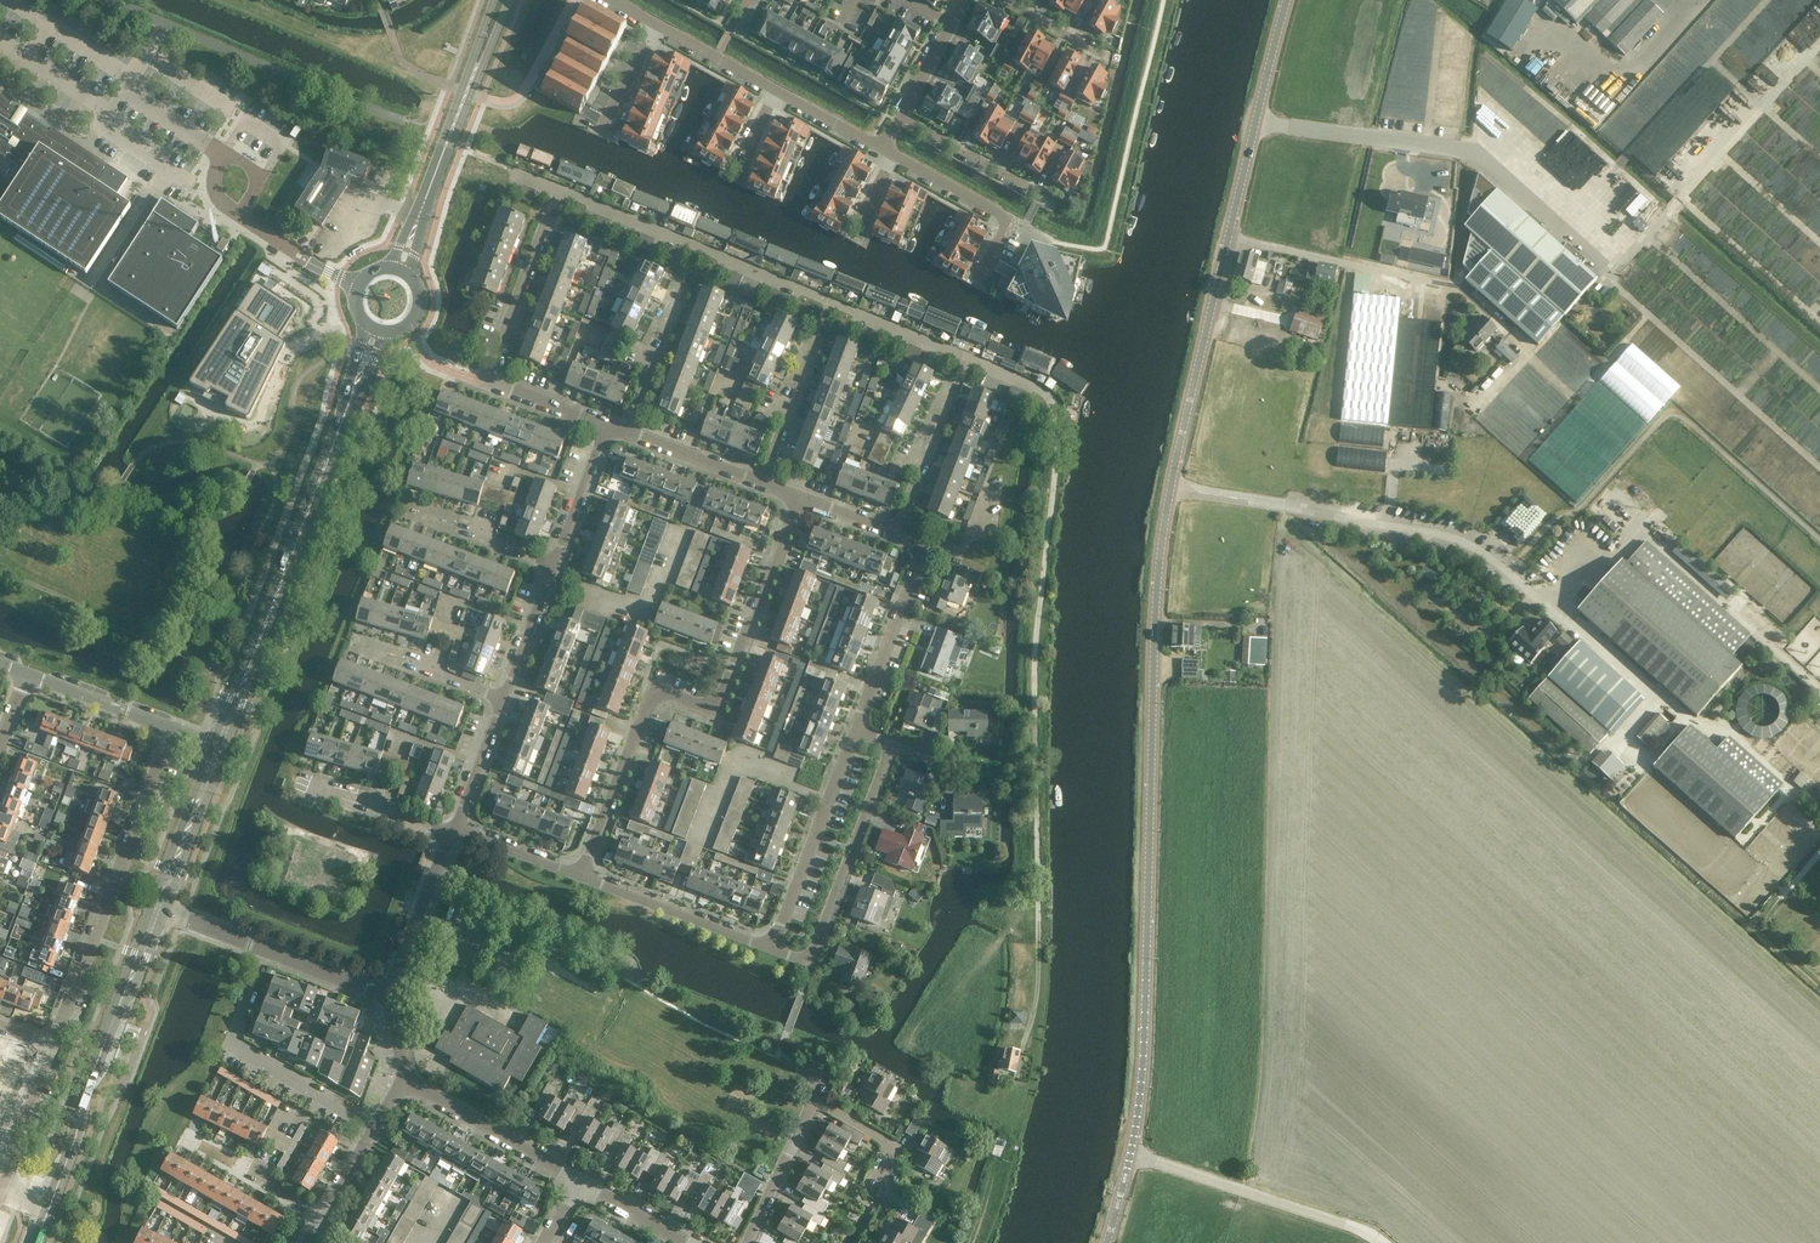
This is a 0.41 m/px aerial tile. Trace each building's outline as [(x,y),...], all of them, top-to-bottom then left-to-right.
[(705,5),(705,7),(717,13),(725,0),(708,0),(705,5)] [(1069,0),(1052,0),(1049,4),(1062,11),(1063,10),(1069,0)] [(1063,10),(1072,16),(1073,14),(1076,16),(1084,0),(1069,0),(1063,10)] [(1095,29),(1094,31),(1104,36),(1107,31),(1111,33),(1118,21),(1114,18),(1120,7),(1107,0),(1104,0),(1090,26),(1095,29)] [(1507,28),(1520,36),(1542,0),(1524,0),(1507,28)] [(1569,17),(1577,25),(1584,18),(1586,19),(1587,18),(1607,37),(1606,38),(1625,56),(1664,15),(1648,0),(1552,0),(1569,17)] [(973,17),(973,18),(1001,33),(1002,32),(999,31),(1006,19),(1003,17),(1004,14),(998,11),(997,13),(988,9),(989,7),(979,2),(974,12),(975,13),(973,17)] [(535,90),(576,112),(579,114),(582,109),(626,29),(615,23),(615,22),(582,4),(535,90)] [(1561,24),(1568,17),(1556,6),(1549,13),(1561,24)] [(765,40),(765,38),(777,18),(764,11),(752,33),(765,40)] [(886,28),(892,31),(912,43),(913,43),(920,31),(893,16),(886,28)] [(765,38),(777,45),(788,24),(777,18),(765,38)] [(994,45),(994,44),(995,44),(1001,33),(973,18),(971,23),(972,23),(968,30),(994,45)] [(777,45),(788,51),(799,31),(788,24),(777,45)] [(788,51),(799,57),(810,37),(799,31),(788,51)] [(892,31),(886,42),(908,55),(912,48),(910,47),(912,43),(892,31)] [(1013,38),(1018,41),(1022,34),(1017,31),(1013,38)] [(1027,70),(1043,41),(1043,40),(1030,33),(1014,63),(1027,70)] [(799,57),(810,63),(822,43),(810,37),(799,57)] [(1043,41),(1027,70),(1039,77),(1054,49),(1051,48),(1052,46),(1043,41)] [(886,42),(880,53),(899,65),(902,60),(904,62),(908,55),(886,42)] [(810,63),(822,70),(833,49),(822,43),(810,63)] [(1000,47),(995,44),(994,44),(994,45),(990,52),(996,55),(1000,47)] [(954,52),(951,58),(976,71),(983,58),(959,46),(956,53),(954,52)] [(1765,60),(1783,76),(1794,63),(1777,48),(1765,60)] [(833,49),(822,70),(821,71),(834,78),(846,56),(833,49)] [(874,50),(868,62),(895,78),(899,71),(897,70),(899,65),(880,53),(874,50)] [(996,55),(990,52),(985,60),(991,64),(996,55)] [(1049,83),(1063,91),(1080,61),(1075,58),(1076,56),(1068,52),(1067,54),(1066,53),(1049,83)] [(650,69),(661,73),(675,79),(679,69),(687,72),(691,64),(668,54),(665,62),(655,58),(650,69)] [(972,85),(972,84),(973,85),(979,73),(976,71),(951,58),(948,63),(950,64),(946,71),(972,85)] [(868,62),(862,73),(887,87),(889,83),(892,84),(895,78),(868,62)] [(998,77),(1005,80),(1012,68),(1005,64),(998,77)] [(1075,98),(1091,106),(1095,98),(1099,101),(1106,88),(1102,86),(1104,83),(1102,82),(1106,75),(1105,74),(1106,73),(1098,69),(1097,70),(1092,67),(1075,98)] [(848,86),(880,103),(888,88),(887,87),(862,73),(856,70),(848,86)] [(643,86),(653,91),(668,97),(675,79),(661,73),(658,80),(648,75),(643,86)] [(1026,99),(1028,100),(1028,99),(1033,102),(1042,85),(1036,81),(1026,99)] [(724,105),(737,112),(747,118),(753,107),(743,102),(747,95),(726,83),(721,91),(729,95),(724,105)] [(978,88),(973,85),(972,84),(972,85),(967,93),(973,96),(978,88)] [(932,93),(929,97),(957,113),(963,101),(963,100),(937,86),(933,93),(932,93)] [(999,90),(992,87),(986,99),(992,102),(999,90)] [(636,104),(646,108),(661,115),(668,97),(653,91),(651,97),(640,93),(636,104)] [(973,96),(967,93),(963,100),(963,101),(975,108),(980,100),(973,96)] [(24,170),(14,185),(0,207),(0,218),(20,231),(14,239),(66,273),(72,264),(86,274),(131,206),(116,196),(127,178),(52,128),(49,132),(24,115),(27,111),(21,107),(18,111),(10,106),(12,102),(0,95),(0,154),(24,170)] [(1054,107),(1060,111),(1067,98),(1061,95),(1054,107)] [(957,113),(929,97),(926,102),(925,101),(919,111),(929,116),(930,115),(947,124),(954,112),(957,114),(957,113)] [(1067,98),(1060,111),(1058,116),(1064,120),(1074,102),(1067,98)] [(714,122),(728,129),(738,135),(744,124),(734,119),(737,112),(724,105),(714,122)] [(1018,117),(1025,121),(1031,108),(1025,105),(1018,117)] [(628,122),(639,126),(654,133),(661,115),(646,108),(643,115),(633,111),(628,122)] [(987,145),(987,144),(1004,114),(1003,114),(990,108),(974,138),(987,145)] [(1031,108),(1025,121),(1031,124),(1038,112),(1031,108)] [(1004,114),(987,144),(997,149),(997,148),(1000,149),(1016,121),(1004,114)] [(770,135),(780,139),(795,145),(799,135),(806,138),(810,129),(788,120),(785,128),(774,123),(770,135)] [(964,127),(969,130),(973,123),(967,120),(964,127)] [(705,138),(728,151),(729,151),(734,141),(725,135),(728,129),(714,122),(705,138)] [(654,133),(639,126),(636,133),(626,128),(621,140),(630,143),(629,145),(638,149),(639,147),(647,150),(654,133)] [(1072,131),(1065,143),(1072,147),(1082,129),(1075,126),(1072,131)] [(1059,140),(1065,143),(1072,131),(1066,127),(1059,140)] [(1017,161),(1026,166),(1043,136),(1031,129),(1015,158),(1018,159),(1017,161)] [(1043,136),(1026,166),(1026,167),(1039,174),(1056,144),(1043,137),(1044,136),(1043,136)] [(728,151),(705,138),(696,155),(702,159),(702,161),(710,165),(711,164),(719,168),(725,157),(724,157),(728,151)] [(763,152),(773,156),(787,162),(795,145),(780,139),(777,145),(767,141),(763,152)] [(315,177),(295,208),(309,217),(322,226),(349,185),(352,181),(362,185),(371,163),(329,148),(322,166),(321,169),(315,177)] [(845,159),(840,169),(855,177),(864,183),(870,172),(861,167),(865,159),(843,148),(839,156),(845,159)] [(522,157),(552,171),(555,164),(525,150),(522,157)] [(1053,181),(1058,184),(1057,186),(1067,191),(1070,186),(1074,188),(1081,176),(1077,173),(1085,159),(1070,151),(1053,181)] [(755,170),(765,174),(780,180),(787,162),(773,156),(770,163),(760,159),(755,170)] [(558,175),(593,189),(598,178),(563,162),(558,175)] [(840,169),(830,186),(845,194),(855,199),(861,189),(851,183),(855,177),(840,169)] [(1471,233),(1462,265),(1471,273),(1465,280),(1538,345),(1564,316),(1597,279),(1581,265),(1585,260),(1566,243),(1562,248),(1515,206),(1516,206),(1478,172),(1467,213),(1472,217),(1464,226),(1471,233)] [(780,180),(765,174),(763,181),(752,177),(748,188),(757,191),(756,193),(765,197),(766,195),(774,199),(779,187),(777,187),(780,180)] [(596,187),(630,202),(635,190),(601,175),(596,187)] [(887,199),(898,204),(912,210),(916,200),(924,203),(927,194),(905,185),(902,192),(892,188),(887,199)] [(517,197),(524,200),(529,189),(522,186),(518,195),(517,197)] [(830,186),(821,202),(836,211),(846,216),(852,205),(842,200),(845,194),(830,186)] [(529,189),(524,200),(531,203),(536,191),(529,189)] [(637,191),(632,202),(640,206),(639,208),(666,219),(672,206),(637,191)] [(1391,195),(1388,211),(1398,213),(1396,223),(1415,227),(1417,218),(1422,219),(1423,217),(1431,219),(1435,203),(1427,201),(1427,200),(1400,193),(1399,197),(1397,196),(1391,195)] [(178,329),(223,260),(190,238),(199,225),(162,200),(152,215),(153,216),(108,284),(178,329)] [(836,211),(821,202),(812,219),(820,224),(819,225),(828,230),(829,228),(837,233),(842,222),(833,217),(836,211)] [(880,217),(890,221),(905,227),(912,210),(898,204),(895,210),(884,206),(880,217)] [(496,295),(525,218),(500,209),(471,286),(496,295)] [(696,219),(672,209),(668,219),(692,229),(696,219)] [(955,233),(970,241),(980,246),(986,236),(976,230),(980,223),(959,211),(954,220),(961,223),(955,233)] [(593,227),(600,230),(604,219),(598,216),(593,227)] [(604,219),(600,230),(606,233),(611,222),(604,219)] [(733,233),(699,220),(695,229),(728,244),(733,233)] [(905,227),(890,221),(888,228),(877,224),(872,235),(881,238),(880,240),(889,244),(890,242),(897,245),(905,227)] [(734,232),(729,243),(742,249),(740,253),(756,259),(757,256),(763,258),(768,246),(734,232)] [(946,249),(961,258),(971,263),(977,252),(967,247),(970,241),(955,233),(946,249)] [(561,248),(582,256),(587,242),(566,234),(561,248)] [(636,246),(643,249),(648,237),(641,234),(636,246)] [(648,237),(643,249),(650,251),(655,240),(648,237)] [(216,249),(223,253),(229,242),(223,238),(216,249)] [(1017,276),(1007,294),(1007,295),(1056,322),(1069,316),(1081,262),(1045,254),(1046,249),(1036,247),(1037,242),(1021,249),(1026,252),(1021,260),(1025,262),(1017,276)] [(598,253),(606,255),(607,256),(610,250),(600,246),(598,253)] [(768,247),(764,259),(767,260),(766,263),(790,273),(791,270),(794,271),(798,260),(768,247)] [(555,261),(577,269),(582,256),(561,248),(555,261)] [(1411,248),(1409,260),(1441,268),(1444,256),(1411,248)] [(961,258),(946,249),(937,266),(945,271),(944,272),(949,275),(952,277),(953,275),(961,280),(967,269),(957,264),(961,258)] [(610,250),(607,256),(612,258),(617,259),(619,253),(610,250)] [(1242,252),(1238,266),(1262,272),(1265,273),(1268,264),(1257,261),(1258,257),(1242,252)] [(801,260),(796,271),(830,286),(830,285),(835,275),(801,260)] [(550,275),(571,283),(577,269),(555,261),(550,275)] [(636,274),(657,284),(663,270),(643,261),(636,274)] [(1337,267),(1318,263),(1314,281),(1333,285),(1337,267)] [(595,266),(592,275),(598,277),(601,268),(595,266)] [(1238,266),(1234,279),(1262,286),(1265,273),(1262,272),(1238,266)] [(605,268),(601,277),(608,279),(611,270),(605,268)] [(724,282),(731,285),(736,274),(729,271),(724,282)] [(657,284),(636,274),(630,288),(650,297),(657,284)] [(736,274),(731,285),(738,288),(743,277),(736,274)] [(1352,294),(1353,294),(1369,296),(1371,275),(1355,274),(1352,294)] [(545,289),(566,297),(571,283),(550,275),(545,289)] [(588,284),(594,287),(598,277),(592,275),(588,284)] [(837,275),(832,287),(840,289),(839,291),(858,299),(859,296),(862,297),(865,287),(837,275)] [(60,276),(56,285),(67,290),(71,281),(60,276)] [(601,277),(598,286),(604,288),(608,279),(601,277)] [(1289,296),(1293,284),(1279,280),(1275,292),(1289,296)] [(190,383),(190,384),(190,385),(191,386),(192,387),(206,394),(207,394),(208,394),(209,394),(210,393),(211,391),(229,400),(226,405),(226,406),(226,407),(226,408),(226,409),(227,409),(227,410),(245,419),(246,419),(247,419),(248,419),(249,419),(249,418),(250,418),(250,417),(251,417),(278,362),(278,361),(285,348),(285,347),(285,346),(285,345),(284,344),(284,343),(283,343),(278,339),(295,314),(296,312),(296,311),(296,310),(296,309),(296,308),(295,308),(295,307),(294,307),(260,284),(259,284),(258,284),(257,284),(256,284),(255,284),(255,285),(253,286),(191,382),(190,382),(190,383)] [(698,300),(719,308),(724,293),(703,286),(698,300)] [(868,287),(865,298),(874,302),(872,307),(884,313),(886,307),(896,311),(900,299),(868,287)] [(624,301),(644,310),(650,297),(630,288),(624,301)] [(540,302),(561,310),(566,297),(545,289),(540,302)] [(767,300),(774,303),(779,292),(772,289),(767,300)] [(779,292),(774,303),(781,306),(786,295),(779,292)] [(585,293),(581,302),(587,305),(591,295),(585,293)] [(1400,299),(1369,296),(1353,294),(1341,420),(1388,424),(1430,428),(1440,323),(1398,319),(1400,299)] [(595,295),(591,304),(597,306),(601,297),(595,295)] [(742,308),(745,301),(736,297),(733,304),(742,308)] [(902,299),(897,311),(923,321),(928,309),(902,299)] [(693,314),(714,322),(719,308),(698,300),(693,314)] [(618,314),(638,324),(644,310),(624,301),(618,314)] [(752,311),(754,305),(745,301),(742,308),(752,311)] [(535,316),(556,324),(561,310),(540,302),(535,316)] [(578,312),(584,314),(587,305),(581,302),(578,312)] [(597,306),(591,304),(588,313),(594,315),(597,306)] [(1317,341),(1325,317),(1297,308),(1289,331),(1317,341)] [(799,321),(778,312),(771,326),(792,336),(799,321)] [(928,312),(924,322),(959,335),(962,324),(928,312)] [(611,327),(625,334),(631,337),(638,324),(618,314),(611,327)] [(687,328),(708,336),(714,322),(693,314),(687,328)] [(530,330),(551,338),(556,324),(535,316),(530,330)] [(727,326),(733,328),(737,319),(730,317),(727,326)] [(1476,352),(1496,330),(1482,317),(1462,339),(1468,344),(1476,352)] [(736,328),(742,330),(746,321),(739,318),(736,328)] [(571,330),(577,332),(581,323),(574,320),(571,330)] [(964,325),(958,340),(973,347),(974,343),(986,348),(991,336),(964,325)] [(733,328),(727,326),(723,336),(730,338),(733,328)] [(771,326),(765,339),(785,349),(792,336),(771,326)] [(625,334),(611,327),(608,333),(623,340),(625,334)] [(859,338),(866,341),(871,330),(864,327),(859,338)] [(708,336),(687,328),(682,341),(703,349),(708,336)] [(742,330),(736,328),(732,337),(739,339),(742,330)] [(525,343),(546,351),(551,338),(530,330),(525,343)] [(577,332),(571,330),(567,339),(574,341),(577,332)] [(871,330),(866,341),(873,344),(878,332),(871,330)] [(608,333),(605,339),(620,346),(623,340),(608,333)] [(833,351),(854,359),(860,344),(839,337),(833,351)] [(605,339),(603,346),(617,352),(620,346),(605,339)] [(759,353),(779,362),(785,349),(765,339),(759,353)] [(1511,363),(1519,355),(1502,340),(1494,348),(1511,363)] [(677,355),(698,363),(703,349),(682,341),(677,355)] [(991,342),(987,349),(1016,363),(1020,355),(991,342)] [(1632,342),(1600,380),(1648,422),(1681,384),(1632,342)] [(546,351),(525,343),(519,357),(540,365),(546,351)] [(716,353),(723,356),(726,347),(720,344),(716,353)] [(729,345),(726,354),(726,355),(732,357),(736,348),(729,345)] [(903,356),(910,359),(915,348),(908,345),(903,356)] [(595,349),(585,346),(583,352),(593,355),(595,349)] [(600,352),(609,356),(614,358),(617,352),(603,346),(600,351),(600,352)] [(561,357),(567,359),(570,350),(564,347),(561,357)] [(878,358),(880,352),(871,348),(869,354),(878,358)] [(915,348),(910,359),(917,362),(921,350),(915,348)] [(600,351),(595,349),(593,355),(597,357),(606,362),(609,356),(600,352),(600,351)] [(828,364),(849,372),(854,359),(833,351),(828,364)] [(880,352),(878,358),(880,359),(877,365),(883,368),(886,361),(887,362),(890,355),(880,352)] [(723,356),(716,353),(713,363),(720,365),(723,356)] [(779,362),(759,353),(752,366),(773,375),(779,362)] [(1023,354),(1020,363),(1051,374),(1053,364),(1023,354)] [(672,369),(693,377),(698,363),(677,355),(672,369)] [(735,358),(732,357),(726,355),(721,368),(730,372),(735,358)] [(609,356),(606,362),(615,366),(618,360),(614,358),(609,356)] [(567,359),(561,357),(557,366),(563,368),(567,359)] [(628,372),(631,366),(621,362),(619,367),(628,372)] [(573,363),(565,384),(579,390),(587,369),(573,363)] [(907,376),(927,386),(934,373),(913,363),(907,376)] [(1060,363),(1052,375),(1082,396),(1090,384),(1060,363)] [(823,378),(844,386),(849,372),(828,364),(823,378)] [(872,379),(878,382),(883,368),(877,365),(872,379)] [(773,375),(752,366),(746,378),(747,379),(761,385),(767,388),(773,375)] [(862,377),(868,379),(872,370),(866,368),(862,377)] [(593,395),(601,374),(587,369),(579,390),(593,395)] [(667,382),(688,390),(693,377),(672,369),(667,382)] [(706,380),(712,383),(716,373),(709,371),(706,380)] [(601,374),(593,395),(607,400),(614,379),(601,374)] [(900,390),(921,399),(927,386),(907,376),(900,390)] [(868,379),(862,377),(858,386),(865,389),(868,379)] [(844,386),(823,378),(818,392),(839,400),(844,386)] [(614,379),(607,400),(621,405),(629,384),(614,379)] [(747,379),(744,385),(758,391),(761,385),(747,379)] [(878,382),(872,379),(868,388),(874,391),(878,382)] [(712,383),(706,380),(702,390),(709,392),(712,383)] [(688,390),(667,382),(662,395),(683,404),(688,390)] [(744,385),(743,386),(741,391),(755,397),(758,391),(744,385)] [(1006,398),(1013,401),(1018,389),(1011,386),(1006,398)] [(968,401),(990,410),(996,396),(973,387),(968,401)] [(1013,401),(1020,404),(1024,393),(1025,392),(1018,389),(1013,401)] [(894,403),(915,412),(921,399),(900,390),(894,403)] [(1435,428),(1449,429),(1451,391),(1437,390),(1435,428)] [(448,417),(456,396),(442,391),(434,412),(448,417)] [(741,391),(738,397),(752,403),(755,397),(741,391)] [(813,405),(834,413),(839,400),(818,392),(813,405)] [(1024,393),(1020,404),(1019,405),(1026,408),(1031,396),(1024,393)] [(683,404),(662,395),(657,409),(678,417),(683,404)] [(852,404),(858,407),(861,397),(855,395),(852,404)] [(461,422),(469,401),(456,396),(448,417),(461,422)] [(728,406),(730,400),(721,397),(718,402),(728,406)] [(749,409),(750,408),(752,403),(738,397),(735,403),(744,407),(749,409)] [(861,407),(867,409),(871,399),(865,397),(861,407)] [(699,399),(696,408),(702,410),(705,401),(699,399)] [(475,427),(483,406),(469,401),(461,422),(475,427)] [(963,415),(985,423),(990,410),(968,401),(963,415)] [(1017,404),(1008,401),(1006,406),(1015,410),(1017,404)] [(741,413),(744,407),(735,403),(732,408),(741,413)] [(888,416),(908,426),(915,412),(894,403),(888,416)] [(858,407),(852,404),(848,413),(854,416),(858,407)] [(808,419),(829,427),(834,413),(813,405),(808,419)] [(489,432),(497,411),(483,406),(475,427),(489,432)] [(744,407),(741,413),(750,417),(753,411),(749,409),(744,407)] [(867,409),(861,407),(858,416),(864,418),(867,409)] [(692,417),(698,419),(702,410),(696,408),(692,417)] [(502,437),(510,416),(497,411),(489,432),(502,437)] [(763,423),(766,417),(757,413),(754,419),(763,423)] [(708,414),(700,435),(714,440),(722,419),(708,414)] [(957,429),(980,437),(985,423),(963,415),(957,429)] [(516,442),(524,421),(510,416),(502,437),(516,442)] [(908,426),(888,416),(882,429),(896,436),(902,439),(908,426)] [(722,419),(714,440),(728,446),(735,424),(722,419)] [(802,432),(823,440),(829,427),(808,419),(802,432)] [(997,428),(1003,430),(1007,421),(1001,419),(997,428)] [(530,447),(538,427),(524,421),(516,442),(530,447)] [(841,432),(847,434),(851,424),(845,422),(841,432)] [(1383,443),(1384,424),(1340,422),(1339,441),(1383,443)] [(426,432),(433,435),(436,425),(430,423),(429,424),(426,432)] [(735,424),(728,446),(741,451),(749,429),(735,424)] [(543,453),(551,432),(538,427),(530,447),(543,453)] [(1003,430),(997,428),(994,437),(1000,440),(1003,430)] [(756,456),(764,435),(749,429),(741,451),(756,456)] [(879,435),(893,442),(896,436),(882,429),(879,435)] [(952,442),(975,451),(980,437),(957,429),(952,442)] [(454,442),(457,435),(448,431),(445,438),(454,442)] [(429,444),(432,436),(433,435),(426,432),(423,441),(423,442),(429,444)] [(551,432),(543,453),(558,458),(566,437),(551,432)] [(797,446),(818,454),(823,440),(802,432),(797,446)] [(847,434),(841,432),(838,441),(844,443),(847,434)] [(457,435),(454,442),(464,445),(466,438),(457,435)] [(879,435),(876,442),(890,448),(893,442),(879,435)] [(443,439),(443,440),(440,446),(449,450),(452,443),(443,439)] [(482,452),(484,445),(475,442),(473,448),(482,452)] [(876,442),(873,448),(887,454),(890,448),(876,442)] [(947,456),(970,464),(975,451),(952,442),(947,456)] [(459,453),(461,447),(461,446),(452,443),(449,450),(459,453)] [(484,445),(482,452),(491,455),(494,449),(484,445)] [(818,454),(797,446),(792,460),(813,468),(818,454)] [(987,455),(993,458),(997,448),(991,446),(987,455)] [(853,453),(863,457),(865,451),(855,447),(853,453)] [(884,460),(887,454),(873,448),(870,454),(879,458),(884,460)] [(1385,469),(1386,451),(1337,448),(1336,466),(1385,469)] [(831,459),(837,461),(841,452),(835,449),(831,459)] [(470,450),(468,456),(477,460),(479,453),(470,450)] [(863,457),(871,461),(876,464),(879,458),(870,454),(865,451),(863,457)] [(500,458),(509,462),(512,455),(502,452),(500,458)] [(486,463),(488,457),(489,457),(479,453),(477,460),(486,463)] [(635,482),(642,464),(631,460),(632,458),(620,453),(615,467),(623,470),(621,477),(635,482)] [(519,465),(521,459),(512,455),(509,462),(519,465)] [(993,458),(987,455),(984,465),(990,467),(993,458)] [(970,464),(947,456),(942,469),(965,478),(970,464)] [(884,460),(879,458),(876,464),(885,468),(888,462),(884,460)] [(837,461),(831,459),(827,468),(834,471),(837,461)] [(537,472),(539,466),(539,465),(530,462),(527,469),(537,472)] [(421,489),(427,468),(413,464),(407,485),(421,489)] [(642,464),(635,482),(648,487),(655,469),(642,464)] [(844,464),(835,487),(849,492),(857,469),(844,464)] [(899,474),(901,468),(892,464),(889,470),(899,474)] [(539,466),(537,472),(546,476),(548,469),(539,466)] [(427,468),(421,489),(435,493),(441,472),(427,468)] [(662,493),(669,474),(655,469),(648,487),(662,493)] [(857,469),(849,492),(862,497),(871,474),(857,469)] [(965,478),(942,469),(937,483),(959,492),(965,478)] [(441,472),(435,493),(449,497),(455,476),(441,472)] [(977,483),(983,485),(986,476),(981,473),(977,483)] [(669,474),(662,493),(676,498),(683,479),(669,474)] [(876,502),(885,480),(871,474),(862,497),(876,502)] [(455,476),(449,497),(463,501),(469,480),(455,476)] [(511,486),(517,488),(521,479),(515,477),(511,486)] [(557,487),(536,479),(530,494),(551,502),(557,487)] [(683,479),(676,498),(689,503),(681,522),(689,525),(700,498),(703,487),(683,479)] [(469,480),(463,501),(478,506),(480,499),(484,484),(469,480)] [(891,508),(899,485),(885,480),(876,502),(891,508)] [(937,483),(932,497),(954,505),(959,492),(937,483)] [(983,485),(977,483),(974,492),(979,494),(983,485)] [(490,486),(484,484),(480,499),(486,501),(490,486)] [(497,488),(490,486),(486,501),(493,503),(497,488)] [(493,503),(499,505),(503,490),(497,488),(493,503)] [(509,492),(503,490),(499,505),(505,506),(507,501),(509,492)] [(700,498),(689,525),(697,528),(704,508),(717,513),(724,495),(710,490),(706,500),(700,498)] [(612,499),(626,504),(628,499),(629,499),(630,496),(615,491),(612,499)] [(515,493),(509,492),(507,501),(513,503),(515,493)] [(525,508),(546,516),(551,502),(530,494),(525,508)] [(724,495),(717,513),(731,518),(738,500),(724,495)] [(954,505),(932,497),(926,511),(949,519),(954,505)] [(642,504),(629,499),(628,499),(626,504),(640,510),(642,504)] [(738,500),(731,518),(745,524),(752,505),(738,500)] [(505,506),(504,510),(510,512),(513,503),(507,501),(505,506)] [(638,512),(610,501),(604,517),(624,524),(624,523),(627,515),(635,518),(638,512)] [(970,501),(967,510),(972,512),(976,503),(970,501)] [(642,504),(640,510),(654,515),(656,509),(642,504)] [(752,505),(745,524),(759,529),(765,510),(752,505)] [(520,521),(541,529),(546,516),(525,508),(520,521)] [(668,520),(670,514),(656,509),(654,515),(667,520),(668,520)] [(963,519),(969,521),(972,512),(967,510),(963,519)] [(509,516),(503,515),(500,524),(506,526),(509,516)] [(604,517),(599,531),(619,538),(619,537),(622,530),(630,533),(632,526),(624,523),(624,524),(604,517)] [(648,533),(662,538),(668,523),(654,518),(648,533)] [(515,535),(536,542),(541,529),(520,521),(515,535)] [(383,546),(384,547),(397,552),(405,531),(391,525),(383,546)] [(710,533),(711,533),(724,538),(726,532),(712,527),(710,533)] [(822,554),(829,534),(815,529),(807,549),(822,554)] [(696,530),(693,537),(707,542),(710,535),(696,530)] [(405,531),(397,552),(411,557),(419,536),(405,531)] [(599,531),(593,545),(613,553),(614,552),(617,544),(624,547),(627,540),(619,537),(619,538),(599,531)] [(740,537),(739,537),(726,532),(724,538),(738,543),(740,537)] [(643,547),(657,553),(662,538),(648,533),(643,547)] [(755,540),(741,535),(740,534),(739,537),(740,537),(738,543),(751,548),(755,540)] [(829,534),(822,554),(836,560),(843,540),(829,534)] [(419,536),(411,557),(425,562),(433,541),(419,536)] [(718,539),(718,538),(712,536),(706,551),(712,553),(715,546),(717,547),(718,544),(722,543),(723,541),(718,539)] [(693,537),(691,544),(705,549),(707,542),(693,537)] [(843,540),(836,560),(850,565),(858,545),(843,540)] [(433,541),(425,562),(438,567),(446,546),(433,541)] [(1623,560),(1578,610),(1698,717),(1743,666),(1731,656),(1750,635),(1645,541),(1626,563),(1623,560)] [(691,544),(688,551),(702,556),(705,549),(691,544)] [(732,544),(726,558),(746,565),(751,551),(732,544)] [(593,545),(588,559),(608,567),(608,566),(611,558),(619,561),(622,555),(614,552),(613,553),(593,545)] [(858,545),(850,565),(865,570),(872,550),(858,545)] [(446,546),(438,567),(452,572),(460,551),(446,546)] [(637,562),(651,567),(657,553),(643,547),(637,562)] [(872,550),(865,570),(879,576),(882,568),(889,571),(894,560),(886,557),(887,556),(872,550)] [(460,551),(452,572),(466,578),(473,557),(460,551)] [(688,551),(685,557),(699,563),(702,556),(688,551)] [(709,561),(712,553),(706,551),(701,565),(707,567),(709,561)] [(385,560),(379,558),(379,557),(375,567),(382,569),(385,560)] [(473,557),(466,578),(479,583),(487,562),(473,557)] [(685,557),(683,564),(697,569),(699,563),(685,557)] [(726,558),(721,572),(741,579),(746,565),(726,558)] [(591,582),(601,586),(606,573),(614,576),(616,569),(608,566),(608,567),(588,559),(582,573),(592,577),(591,582)] [(803,560),(799,569),(814,574),(816,569),(818,566),(803,560)] [(953,560),(950,573),(956,574),(960,562),(953,560)] [(487,562),(479,583),(493,588),(501,567),(487,562)] [(632,576),(646,581),(651,567),(637,562),(632,576)] [(680,571),(694,576),(697,569),(683,564),(680,571)] [(702,580),(707,567),(701,565),(696,578),(702,580)] [(395,572),(404,576),(406,570),(397,566),(395,572)] [(977,585),(981,573),(961,566),(956,577),(950,575),(947,582),(941,580),(930,606),(943,611),(947,601),(961,606),(970,582),(977,585)] [(378,578),(381,571),(382,569),(375,567),(371,576),(373,576),(378,578)] [(501,567),(493,588),(507,593),(515,572),(501,567)] [(830,574),(816,569),(814,574),(828,580),(830,574)] [(404,576),(413,579),(416,573),(406,570),(404,576)] [(816,578),(796,570),(791,585),(810,593),(816,578)] [(678,578),(692,583),(694,576),(680,571),(678,578)] [(721,572),(716,586),(735,593),(741,579),(721,572)] [(830,574),(828,580),(843,585),(845,579),(830,574)] [(398,584),(401,578),(392,575),(389,581),(398,584)] [(431,586),(434,580),(424,576),(422,582),(431,586)] [(646,581),(632,576),(627,590),(641,595),(646,581)] [(401,578),(398,584),(408,588),(410,582),(401,578)] [(692,583),(678,578),(675,585),(689,590),(692,583)] [(697,593),(702,580),(696,578),(691,591),(697,593)] [(845,579),(843,585),(857,590),(859,585),(845,579)] [(434,580),(431,586),(441,589),(443,583),(434,580)] [(875,588),(868,585),(860,582),(859,585),(857,590),(872,596),(875,588)] [(830,583),(824,598),(830,600),(835,585),(830,583)] [(426,595),(428,588),(419,585),(417,591),(426,595)] [(786,599),(805,606),(810,593),(791,585),(786,599)] [(711,599),(730,606),(735,593),(716,586),(711,599)] [(832,601),(838,603),(844,588),(838,586),(832,601)] [(452,587),(449,593),(459,596),(461,590),(452,587)] [(428,588),(426,595),(435,598),(438,592),(428,588)] [(470,594),(461,590),(459,596),(468,600),(470,594)] [(878,601),(858,594),(852,608),(872,616),(878,601)] [(479,597),(477,603),(486,606),(488,600),(479,597)] [(824,598),(819,611),(825,614),(830,600),(824,598)] [(362,599),(356,620),(370,625),(376,603),(362,599)] [(781,612),(800,619),(805,606),(786,599),(781,612)] [(497,604),(488,600),(486,606),(495,610),(497,604)] [(827,615),(833,617),(838,603),(832,601),(827,615)] [(384,629),(390,607),(376,603),(370,625),(384,629)] [(717,644),(723,627),(662,604),(654,624),(710,645),(712,642),(717,644)] [(398,633),(404,611),(390,607),(384,629),(398,633)] [(577,607),(571,622),(578,625),(583,611),(584,610),(577,607)] [(847,623),(867,630),(872,616),(852,608),(847,623)] [(413,637),(419,615),(404,611),(398,633),(413,637)] [(470,614),(464,611),(460,621),(466,623),(470,614)] [(578,625),(580,625),(585,628),(591,614),(583,611),(578,625)] [(819,611),(814,625),(820,627),(825,614),(819,611)] [(775,626),(795,633),(800,619),(781,612),(775,626)] [(485,614),(485,615),(479,628),(500,636),(506,622),(485,614)] [(593,630),(598,617),(591,614),(585,628),(593,630)] [(419,615),(413,637),(427,641),(428,634),(433,619),(419,615)] [(821,630),(827,632),(833,617),(827,615),(821,630)] [(598,617),(593,630),(600,633),(605,619),(598,617)] [(556,632),(575,639),(580,625),(578,625),(571,622),(561,618),(556,632)] [(609,634),(614,620),(609,618),(603,632),(609,634)] [(434,636),(438,621),(433,619),(428,634),(434,636)] [(1522,628),(1508,643),(1530,664),(1544,648),(1542,646),(1556,631),(1543,619),(1529,634),(1522,628)] [(226,623),(217,620),(213,631),(222,634),(226,623)] [(438,621),(434,636),(441,638),(445,623),(438,621)] [(447,639),(452,625),(445,623),(441,638),(447,639)] [(841,637),(861,645),(867,630),(847,623),(841,637)] [(452,625),(447,639),(454,641),(456,636),(458,626),(452,625)] [(629,625),(623,639),(643,647),(648,632),(629,625)] [(814,625),(809,638),(815,640),(820,627),(814,625)] [(464,628),(458,626),(456,636),(462,638),(464,628)] [(776,649),(790,655),(793,648),(790,646),(795,633),(775,626),(770,640),(779,643),(776,649)] [(1191,647),(1192,635),(1201,636),(1201,627),(1192,626),(1192,627),(1173,626),(1172,646),(1191,647)] [(474,642),(495,650),(500,636),(479,628),(474,642)] [(928,653),(922,668),(929,671),(928,673),(930,674),(931,672),(943,676),(949,662),(956,664),(964,641),(957,639),(958,637),(937,629),(936,631),(938,631),(935,638),(933,638),(930,648),(931,649),(929,653),(928,653)] [(827,632),(821,630),(816,644),(822,646),(827,632)] [(575,639),(556,632),(551,646),(570,653),(575,639)] [(604,648),(609,634),(603,632),(598,645),(604,648)] [(1568,651),(1575,644),(1564,634),(1557,642),(1568,651)] [(459,647),(462,638),(456,636),(454,641),(453,645),(459,647)] [(836,651),(856,659),(861,645),(841,637),(836,651)] [(804,651),(809,653),(810,654),(815,640),(809,638),(804,651)] [(618,653),(638,660),(643,647),(623,639),(618,653)] [(1249,666),(1266,667),(1267,640),(1250,639),(1249,666)] [(1609,734),(1609,732),(1641,696),(1579,641),(1548,677),(1546,678),(1527,698),(1590,755),(1609,734)] [(469,656),(490,663),(495,650),(474,642),(469,656)] [(584,658),(590,660),(595,647),(589,645),(584,658)] [(598,662),(604,648),(598,645),(593,660),(598,662)] [(570,653),(551,646),(546,659),(565,666),(570,653)] [(1003,656),(1005,648),(997,646),(995,654),(1003,656)] [(458,651),(452,649),(449,659),(455,661),(458,651)] [(808,666),(834,675),(837,668),(850,673),(856,659),(836,651),(830,665),(811,658),(808,666)] [(789,657),(775,652),(773,659),(764,655),(759,670),(778,677),(783,663),(787,664),(789,657)] [(613,667),(632,674),(638,660),(618,653),(613,667)] [(490,663),(469,656),(464,669),(485,678),(490,663)] [(590,660),(584,658),(579,671),(585,673),(590,660)] [(541,673),(559,680),(565,666),(546,659),(541,673)] [(1197,669),(1198,660),(1182,659),(1182,668),(1197,669)] [(593,675),(598,662),(593,660),(588,673),(593,675)] [(333,681),(347,686),(354,666),(342,662),(340,661),(333,681)] [(360,691),(368,672),(354,666),(347,686),(360,691)] [(819,695),(839,702),(845,687),(831,682),(834,675),(808,666),(805,673),(825,680),(819,695)] [(608,681),(627,688),(632,674),(613,667),(608,681)] [(798,669),(792,683),(798,685),(803,671),(798,669)] [(754,684),(773,691),(778,677),(759,670),(754,684)] [(585,673),(579,671),(574,685),(580,687),(585,673)] [(374,696),(382,677),(368,672),(360,691),(374,696)] [(547,699),(571,709),(574,701),(554,693),(559,680),(541,673),(536,687),(550,692),(547,699)] [(588,689),(593,675),(588,673),(583,686),(588,689)] [(388,702),(395,682),(382,677),(374,696),(388,702)] [(1792,692),(1744,680),(1736,711),(1730,710),(1728,717),(1738,719),(1736,728),(1781,738),(1792,692)] [(603,694),(622,701),(627,688),(608,681),(603,694)] [(401,707),(409,687),(395,682),(388,702),(401,707)] [(792,683),(787,696),(793,698),(798,685),(792,683)] [(748,697),(768,705),(773,691),(754,684),(748,697)] [(576,696),(579,688),(580,687),(574,685),(571,694),(576,696)] [(583,702),(588,689),(583,686),(578,700),(583,702)] [(415,712),(422,692),(409,687),(401,707),(415,712)] [(794,701),(800,704),(806,689),(800,687),(794,701)] [(910,703),(903,721),(931,731),(936,718),(929,716),(935,700),(934,700),(928,697),(910,691),(906,701),(910,703)] [(429,717),(436,697),(422,692),(415,712),(429,717)] [(335,695),(329,693),(325,702),(331,704),(335,695)] [(592,713),(606,719),(608,712),(617,715),(622,701),(603,694),(598,707),(594,706),(592,713)] [(814,709),(834,717),(839,702),(819,695),(814,709)] [(787,696),(782,710),(788,712),(793,698),(787,696)] [(442,722),(450,703),(436,697),(429,717),(442,722)] [(743,711),(763,718),(768,705),(748,697),(743,711)] [(525,715),(544,722),(549,709),(569,716),(571,709),(547,699),(544,706),(530,701),(525,715)] [(353,711),(355,705),(346,701),(344,707),(353,711)] [(800,704),(794,701),(789,715),(795,718),(800,704)] [(328,713),(331,706),(331,704),(325,702),(322,711),(328,713)] [(450,703),(442,722),(456,727),(464,708),(450,703)] [(362,714),(365,708),(355,705),(353,711),(362,714)] [(834,717),(814,709),(809,723),(829,731),(834,717)] [(350,713),(341,710),(339,716),(348,719),(350,713)] [(782,710),(777,723),(783,725),(788,712),(782,710)] [(738,724),(758,731),(763,718),(743,711),(738,724)] [(975,737),(987,737),(988,712),(948,711),(948,732),(968,733),(968,730),(975,731),(975,737)] [(380,721),(383,715),(373,712),(371,718),(380,721)] [(32,752),(45,758),(49,749),(50,746),(54,735),(60,719),(47,714),(46,716),(39,713),(34,725),(41,728),(40,730),(49,734),(44,747),(35,744),(32,752)] [(358,723),(360,717),(350,713),(348,719),(358,723)] [(1668,720),(1659,713),(1638,737),(1647,745),(1668,720)] [(383,715),(380,721),(390,725),(392,719),(383,715)] [(520,728),(539,735),(544,722),(525,715),(520,728)] [(795,718),(789,715),(784,730),(789,732),(795,718)] [(605,721),(591,716),(588,723),(591,724),(586,738),(605,745),(611,731),(602,728),(605,721)] [(572,732),(577,719),(571,717),(566,730),(572,732)] [(74,724),(60,719),(54,735),(67,740),(68,740),(74,724)] [(375,730),(378,724),(368,720),(366,726),(375,730)] [(663,743),(720,765),(727,745),(665,721),(659,738),(665,740),(663,743)] [(401,722),(398,728),(408,731),(410,725),(401,722)] [(777,723),(772,737),(778,739),(783,725),(777,723)] [(803,737),(823,745),(829,731),(809,723),(803,737)] [(79,751),(81,745),(87,729),(74,724),(68,740),(67,740),(65,746),(79,751)] [(387,727),(378,724),(375,730),(385,733),(387,727)] [(758,731),(738,724),(733,738),(752,746),(758,731)] [(419,729),(410,725),(408,731),(417,735),(419,729)] [(1718,749),(1690,725),(1655,766),(1737,838),(1784,785),(1729,736),(1718,749)] [(564,729),(559,728),(558,727),(553,741),(558,743),(564,729)] [(515,742),(534,749),(539,735),(520,728),(515,742)] [(87,729),(81,745),(94,750),(100,734),(87,729)] [(567,746),(572,732),(566,730),(561,744),(567,746)] [(435,742),(437,736),(428,732),(426,738),(435,742)] [(94,750),(107,755),(114,739),(100,734),(94,750)] [(319,760),(326,738),(312,734),(311,734),(305,755),(319,760)] [(437,736),(435,742),(444,745),(447,739),(437,736)] [(772,737),(767,751),(772,753),(778,739),(772,737)] [(823,745),(803,737),(798,751),(792,749),(787,763),(801,768),(806,755),(818,759),(823,745)] [(333,764),(340,742),(326,738),(319,760),(333,764)] [(605,745),(586,738),(581,752),(600,759),(605,745)] [(127,744),(114,739),(107,755),(106,758),(111,760),(112,757),(121,760),(122,758),(129,761),(134,748),(127,745),(127,744)] [(553,741),(548,754),(553,757),(558,743),(553,741)] [(347,768),(354,746),(340,742),(333,764),(347,768)] [(510,756),(529,763),(534,749),(515,742),(510,756)] [(561,760),(567,746),(561,744),(556,758),(561,760)] [(778,744),(773,758),(780,761),(785,746),(778,744)] [(49,749),(45,758),(51,760),(54,751),(54,747),(50,746),(49,749)] [(361,772),(368,750),(354,746),(347,768),(361,772)] [(780,761),(787,763),(792,749),(785,746),(780,761)] [(419,749),(413,747),(409,756),(415,758),(419,749)] [(434,749),(434,750),(428,763),(449,772),(455,757),(434,749)] [(368,750),(361,772),(376,776),(378,769),(382,755),(382,754),(368,750)] [(576,765),(595,772),(600,759),(581,752),(576,765)] [(1609,777),(1621,762),(1610,752),(1607,756),(1603,753),(1593,764),(1609,777)] [(548,754),(542,768),(548,770),(553,757),(548,754)] [(47,761),(31,755),(29,761),(21,758),(16,771),(32,777),(37,765),(45,768),(47,761)] [(384,771),(388,756),(382,755),(378,769),(384,771)] [(388,756),(384,771),(390,773),(395,758),(388,756)] [(504,770),(524,777),(529,763),(510,756),(504,770)] [(72,768),(76,759),(70,757),(67,766),(72,768)] [(395,758),(390,773),(397,775),(401,760),(395,758)] [(556,774),(561,760),(556,758),(550,772),(556,774)] [(76,759),(72,768),(77,770),(80,761),(76,759)] [(397,775),(403,777),(405,771),(407,762),(401,760),(397,775)] [(407,762),(405,771),(411,773),(414,763),(407,762)] [(671,769),(651,762),(646,777),(665,784),(671,769)] [(449,772),(428,763),(423,777),(444,785),(449,772)] [(570,779),(590,787),(595,772),(576,765),(570,779)] [(542,768),(537,782),(543,784),(548,770),(542,768)] [(102,769),(99,778),(109,782),(112,773),(102,769)] [(905,808),(921,814),(928,796),(921,794),(928,776),(907,769),(899,791),(910,796),(905,808)] [(46,783),(41,781),(32,778),(32,777),(16,771),(11,784),(27,791),(30,783),(37,786),(38,785),(45,787),(46,783)] [(411,773),(405,771),(403,777),(402,781),(408,782),(411,773)] [(1802,786),(1809,777),(1801,771),(1794,779),(1802,786)] [(551,788),(556,774),(550,772),(545,786),(551,788)] [(506,783),(520,788),(521,789),(522,786),(521,786),(524,780),(509,775),(506,783)] [(684,776),(679,789),(685,791),(690,778),(684,776)] [(418,791),(439,799),(444,785),(423,777),(418,791)] [(640,790),(660,797),(665,784),(646,777),(640,790)] [(735,792),(749,797),(755,782),(741,777),(735,792)] [(565,793),(585,800),(590,787),(570,779),(565,793)] [(690,786),(704,791),(706,784),(692,779),(690,786)] [(536,791),(538,786),(524,780),(521,786),(522,786),(536,791)] [(5,797),(22,804),(27,791),(11,784),(5,797)] [(407,786),(401,784),(398,794),(405,796),(407,786)] [(63,789),(54,786),(52,791),(61,794),(63,789)] [(550,797),(552,791),(538,786),(536,791),(550,797)] [(687,793),(701,798),(704,791),(690,786),(687,793)] [(97,802),(113,808),(119,795),(102,788),(97,802)] [(679,789),(674,803),(680,805),(685,791),(679,789)] [(75,794),(66,790),(64,796),(73,799),(75,794)] [(660,797),(640,790),(635,804),(655,811),(660,797)] [(413,804),(427,810),(434,813),(439,799),(418,791),(413,804)] [(552,791),(550,797),(564,802),(566,796),(552,791)] [(773,806),(794,814),(799,799),(779,791),(776,799),(768,797),(766,803),(773,806)] [(730,805),(744,811),(749,797),(735,792),(730,805)] [(684,800),(698,805),(701,798),(687,793),(684,800)] [(508,820),(516,800),(501,794),(494,815),(508,820)] [(953,795),(953,821),(940,821),(940,836),(966,837),(966,822),(982,822),(982,828),(983,796),(953,795)] [(581,802),(566,796),(564,802),(563,805),(578,810),(581,802)] [(0,810),(17,817),(22,804),(5,797),(0,810)] [(90,799),(85,813),(92,815),(108,822),(113,808),(97,802),(90,799)] [(516,800),(508,820),(523,826),(530,805),(516,800)] [(682,807),(696,812),(698,805),(684,800),(682,807)] [(674,803),(669,816),(675,818),(680,805),(674,803)] [(630,818),(650,825),(655,811),(635,804),(630,818)] [(537,831),(545,811),(530,805),(523,826),(537,831)] [(724,820),(738,825),(744,811),(730,805),(724,820)] [(768,820),(789,828),(794,814),(773,806),(770,814),(763,811),(760,818),(768,821),(768,820)] [(679,813),(693,818),(696,812),(682,807),(679,813)] [(44,812),(53,816),(55,811),(46,808),(44,812)] [(12,830),(17,817),(0,810),(0,811),(0,825),(12,830)] [(545,811),(537,831),(551,837),(559,816),(545,811)] [(53,816),(44,812),(42,817),(51,821),(53,816)] [(56,817),(65,820),(67,815),(58,812),(56,817)] [(677,820),(691,825),(693,818),(679,813),(677,820)] [(87,828),(103,835),(108,822),(92,815),(87,828)] [(559,816),(551,837),(566,842),(574,822),(559,816)] [(669,816),(664,830),(669,832),(675,818),(669,816)] [(65,820),(56,817),(54,822),(63,825),(65,820)] [(348,858),(358,830),(320,818),(313,840),(290,833),(282,859),(348,881),(355,860),(348,858)] [(630,820),(630,821),(627,829),(642,834),(643,832),(642,831),(644,826),(630,820)] [(674,827),(688,832),(691,825),(677,820),(674,827)] [(718,834),(732,839),(738,825),(724,820),(718,834)] [(768,820),(768,821),(765,828),(757,825),(755,832),(762,835),(763,834),(783,842),(789,828),(768,820)] [(920,831),(923,824),(914,821),(911,828),(920,831)] [(12,854),(15,847),(20,834),(12,831),(12,830),(0,825),(0,849),(12,854)] [(657,837),(659,831),(644,826),(642,831),(643,832),(657,837)] [(688,832),(674,827),(672,833),(686,839),(688,832)] [(103,835),(87,828),(82,842),(99,848),(103,835)] [(920,843),(923,835),(906,828),(903,837),(884,830),(877,849),(888,853),(885,860),(911,870),(920,844),(920,843)] [(671,842),(673,837),(659,831),(657,837),(671,842)] [(46,838),(36,834),(34,839),(44,843),(46,838)] [(732,839),(718,834),(713,849),(726,854),(732,839)] [(757,849),(778,856),(783,842),(763,834),(762,835),(760,842),(752,839),(749,846),(757,849)] [(615,860),(629,866),(637,846),(639,840),(630,837),(628,842),(622,840),(615,860)] [(48,839),(46,844),(54,847),(56,842),(48,839)] [(82,842),(77,855),(94,861),(99,848),(82,842)] [(666,857),(658,877),(673,883),(678,869),(685,871),(695,845),(687,842),(680,862),(666,857)] [(695,845),(685,871),(691,874),(686,887),(701,893),(709,873),(695,868),(702,848),(695,845)] [(637,846),(629,866),(644,871),(651,851),(637,846)] [(744,861),(772,871),(778,856),(757,849),(754,857),(746,854),(744,861)] [(88,875),(94,861),(77,855),(68,851),(62,865),(88,875)] [(651,851),(644,871),(658,877),(666,857),(651,851)] [(26,852),(24,858),(37,863),(39,856),(26,852)] [(728,864),(730,858),(716,853),(714,858),(728,864)] [(1,857),(0,857),(0,873),(4,874),(9,860),(1,857)] [(24,858),(23,858),(19,867),(22,868),(33,873),(34,871),(37,863),(24,858)] [(730,858),(728,864),(742,869),(745,864),(730,858)] [(34,871),(66,883),(62,896),(78,902),(83,888),(71,884),(73,877),(37,863),(34,871)] [(742,869),(757,875),(759,869),(745,864),(742,869)] [(22,868),(18,880),(27,883),(29,884),(33,873),(22,868)] [(771,883),(774,875),(759,869),(757,875),(756,878),(771,883)] [(709,873),(701,893),(715,899),(723,878),(709,873)] [(723,878),(715,899),(730,904),(737,883),(723,878)] [(32,879),(30,884),(39,888),(41,883),(32,879)] [(18,880),(16,885),(25,888),(27,883),(18,880)] [(737,883),(730,904),(744,909),(752,889),(737,883)] [(29,884),(27,889),(37,893),(39,888),(30,884),(29,884)] [(892,898),(895,891),(883,887),(880,893),(862,886),(851,916),(877,925),(880,917),(886,919),(894,898),(892,898)] [(752,889),(744,909),(759,915),(767,895),(752,889)] [(918,903),(923,897),(917,891),(911,897),(918,903)] [(78,902),(62,896),(57,909),(73,915),(78,902)] [(8,906),(17,910),(19,905),(10,901),(8,906)] [(17,910),(8,906),(6,911),(15,915),(17,910)] [(20,911),(29,914),(31,909),(22,906),(20,911)] [(73,915),(57,909),(52,922),(68,929),(68,928),(72,930),(74,924),(70,923),(73,915)] [(29,914),(20,911),(15,924),(23,927),(26,919),(27,919),(29,914)] [(68,929),(52,922),(47,936),(63,942),(68,929)] [(7,936),(9,931),(0,928),(0,934),(7,936)] [(10,937),(19,941),(21,936),(12,932),(10,937)] [(42,949),(58,955),(63,942),(47,936),(44,942),(33,938),(31,945),(42,949)] [(14,956),(16,950),(7,947),(3,956),(14,960),(14,959),(14,956)] [(48,973),(50,968),(53,969),(56,962),(58,962),(62,956),(58,955),(42,949),(36,947),(29,966),(48,973)] [(833,964),(847,969),(842,981),(858,986),(870,956),(854,950),(852,953),(840,948),(833,964)] [(456,981),(463,969),(437,954),(430,966),(456,981)] [(26,978),(30,969),(25,966),(21,976),(26,978)] [(30,969),(26,978),(40,983),(44,974),(30,969)] [(2,1001),(8,984),(10,979),(0,975),(0,1000),(2,1001)] [(253,1035),(280,1045),(278,1049),(297,1057),(296,1060),(320,1069),(323,1062),(339,1067),(353,1032),(360,1012),(317,996),(319,992),(275,975),(253,1035)] [(22,989),(8,984),(2,1001),(15,1006),(22,989)] [(37,990),(37,991),(24,986),(22,989),(15,1006),(29,1011),(32,1005),(38,1008),(44,993),(37,990)] [(548,1025),(530,1015),(519,1034),(468,1005),(457,1023),(463,1026),(456,1038),(445,1031),(435,1048),(452,1058),(450,1063),(501,1093),(511,1076),(522,1082),(542,1048),(536,1044),(548,1025)] [(1024,1024),(1024,1010),(1010,1009),(1010,1023),(1024,1024)] [(371,1039),(360,1035),(353,1032),(339,1067),(323,1062),(320,1069),(319,1073),(360,1097),(373,1062),(363,1058),(371,1039)] [(1005,1049),(1002,1063),(1000,1063),(999,1069),(1015,1072),(1019,1052),(1005,1049)] [(10,1084),(11,1084),(16,1072),(0,1066),(0,1109),(10,1084)] [(221,1067),(217,1073),(224,1077),(229,1079),(232,1074),(221,1067)] [(996,1084),(999,1071),(990,1069),(988,1082),(996,1084)] [(229,1079),(241,1086),(244,1081),(232,1074),(229,1079)] [(873,1074),(871,1078),(865,1088),(869,1090),(862,1102),(882,1114),(890,1101),(887,1100),(895,1086),(873,1074)] [(241,1086),(253,1094),(257,1088),(244,1081),(241,1086)] [(550,1124),(562,1102),(553,1097),(558,1088),(548,1083),(536,1103),(542,1107),(537,1116),(550,1124)] [(253,1094),(266,1101),(269,1095),(257,1088),(253,1094)] [(266,1101),(277,1108),(281,1102),(269,1095),(266,1101)] [(193,1114),(207,1121),(215,1103),(201,1097),(193,1114)] [(562,1102),(550,1124),(563,1131),(569,1122),(575,1126),(587,1105),(577,1099),(572,1108),(562,1102)] [(228,1109),(215,1103),(207,1121),(220,1127),(228,1109)] [(587,1105),(575,1126),(581,1129),(576,1138),(589,1146),(601,1125),(592,1120),(597,1110),(587,1105)] [(241,1115),(228,1109),(220,1127),(233,1133),(241,1115)] [(254,1122),(241,1115),(233,1133),(246,1139),(254,1122)] [(416,1139),(426,1122),(413,1115),(403,1131),(416,1139)] [(914,1138),(923,1122),(915,1117),(905,1133),(914,1138)] [(601,1125),(589,1146),(602,1153),(607,1144),(613,1148),(623,1131),(626,1127),(615,1121),(610,1130),(601,1125)] [(268,1128),(254,1122),(246,1139),(259,1146),(261,1142),(268,1128)] [(426,1122),(416,1139),(429,1146),(439,1130),(426,1122)] [(864,1135),(843,1123),(840,1129),(830,1124),(823,1137),(844,1149),(849,1140),(858,1145),(864,1135)] [(307,1128),(301,1125),(296,1134),(301,1137),(307,1128)] [(904,1129),(900,1127),(896,1134),(900,1136),(904,1129)] [(268,1128),(261,1142),(267,1145),(274,1131),(268,1128)] [(439,1130),(429,1146),(442,1154),(452,1137),(439,1130)] [(274,1131),(267,1145),(273,1148),(280,1134),(274,1131)] [(339,1141),(322,1131),(314,1145),(331,1155),(339,1141)] [(625,1172),(637,1151),(628,1146),(633,1137),(623,1131),(613,1148),(611,1152),(617,1155),(612,1165),(625,1172)] [(280,1134),(273,1148),(279,1151),(285,1137),(280,1134)] [(294,1150),(301,1137),(296,1134),(292,1140),(289,1146),(294,1150)] [(915,1164),(935,1176),(943,1163),(940,1161),(947,1147),(926,1135),(918,1150),(922,1152),(915,1164)] [(285,1137),(279,1151),(285,1153),(289,1146),(292,1140),(285,1137)] [(452,1137),(442,1154),(443,1154),(440,1159),(452,1166),(465,1145),(452,1137)] [(844,1149),(823,1137),(815,1150),(824,1155),(821,1162),(824,1163),(842,1173),(848,1163),(839,1158),(844,1149)] [(314,1145),(307,1157),(324,1167),(331,1155),(314,1145)] [(395,1145),(391,1152),(405,1160),(409,1153),(395,1145)] [(465,1145),(452,1166),(466,1174),(478,1152),(465,1145)] [(287,1162),(294,1150),(289,1146),(285,1153),(281,1159),(287,1162)] [(649,1174),(662,1153),(652,1148),(646,1156),(637,1151),(625,1172),(638,1180),(643,1171),(649,1174)] [(478,1152),(466,1174),(479,1182),(482,1176),(481,1176),(491,1160),(478,1152)] [(183,1161),(171,1153),(161,1170),(174,1177),(183,1161)] [(405,1163),(388,1153),(380,1167),(397,1177),(405,1163)] [(663,1195),(676,1173),(667,1168),(672,1159),(662,1153),(649,1174),(656,1178),(650,1187),(663,1195)] [(307,1157),(300,1170),(317,1179),(324,1167),(307,1157)] [(417,1167),(420,1162),(413,1158),(410,1163),(417,1167)] [(283,1170),(287,1162),(281,1159),(277,1166),(283,1170)] [(494,1184),(504,1167),(491,1160),(481,1176),(482,1176),(494,1184)] [(196,1168),(183,1161),(174,1177),(186,1185),(196,1168)] [(420,1162),(417,1167),(425,1171),(428,1166),(420,1162)] [(828,1191),(833,1182),(839,1185),(845,1175),(842,1173),(824,1163),(820,1169),(811,1164),(803,1178),(825,1190),(825,1189),(828,1191)] [(373,1180),(389,1190),(397,1177),(380,1167),(373,1180)] [(504,1167),(494,1184),(507,1191),(517,1175),(504,1167)] [(208,1175),(196,1168),(186,1185),(199,1192),(208,1175)] [(310,1192),(317,1179),(300,1170),(293,1182),(310,1192)] [(676,1173),(663,1195),(676,1202),(682,1193),(688,1197),(691,1193),(690,1192),(700,1176),(700,1175),(690,1170),(685,1179),(676,1173)] [(704,1213),(716,1191),(707,1186),(713,1177),(702,1171),(700,1175),(700,1176),(690,1192),(691,1193),(697,1196),(691,1205),(704,1213)] [(762,1183),(744,1173),(740,1179),(758,1189),(762,1183)] [(221,1182),(208,1175),(199,1192),(211,1199),(221,1182)] [(435,1180),(426,1175),(422,1181),(435,1189),(439,1183),(435,1180)] [(442,1185),(445,1179),(438,1175),(435,1180),(439,1183),(442,1185)] [(517,1175),(507,1191),(521,1199),(530,1182),(517,1175)] [(413,1186),(418,1189),(422,1181),(417,1178),(413,1186)] [(825,1190),(803,1178),(796,1190),(805,1195),(802,1202),(805,1204),(823,1214),(828,1204),(820,1199),(825,1190)] [(445,1179),(442,1185),(449,1189),(453,1183),(445,1179)] [(735,1190),(717,1220),(730,1228),(735,1220),(741,1223),(744,1217),(738,1213),(742,1206),(736,1202),(743,1190),(754,1196),(758,1189),(740,1179),(734,1189),(735,1190)] [(365,1193),(382,1203),(389,1190),(373,1180),(365,1193)] [(418,1189),(431,1197),(435,1189),(422,1181),(418,1189)] [(234,1189),(221,1182),(211,1199),(224,1206),(234,1189)] [(530,1182),(521,1199),(534,1207),(544,1190),(530,1182)] [(149,1190),(162,1197),(166,1192),(153,1184),(149,1190)] [(414,1196),(418,1189),(413,1186),(409,1193),(414,1196)] [(716,1191),(704,1213),(717,1220),(735,1190),(734,1189),(728,1186),(723,1195),(716,1191)] [(246,1196),(234,1189),(224,1206),(236,1213),(246,1196)] [(431,1197),(418,1189),(414,1196),(427,1203),(431,1197)] [(468,1200),(471,1194),(464,1190),(461,1195),(468,1200)] [(178,1199),(166,1192),(162,1197),(175,1204),(178,1199)] [(358,1206),(374,1216),(382,1203),(365,1193),(358,1206)] [(471,1201),(467,1208),(480,1216),(484,1209),(481,1207),(479,1198),(471,1194),(468,1200),(471,1201)] [(246,1196),(236,1213),(249,1221),(259,1204),(246,1196)] [(427,1203),(414,1196),(410,1202),(423,1210),(427,1203)] [(190,1206),(178,1199),(175,1204),(187,1212),(190,1206)] [(156,1207),(168,1214),(171,1208),(160,1201),(156,1207)] [(420,1216),(423,1210),(410,1202),(407,1208),(420,1216)] [(395,1210),(401,1213),(405,1206),(399,1203),(395,1210)] [(496,1212),(499,1207),(492,1203),(489,1208),(496,1212)] [(249,1221),(261,1228),(271,1211),(259,1204),(249,1221)] [(785,1218),(806,1230),(811,1221),(820,1226),(826,1215),(823,1214),(805,1204),(801,1210),(792,1205),(785,1218)] [(203,1213),(190,1206),(187,1212),(200,1219),(203,1213)] [(350,1219),(367,1229),(374,1216),(358,1206),(350,1219)] [(503,1216),(506,1211),(499,1207),(496,1212),(503,1216)] [(168,1214),(180,1221),(183,1215),(171,1208),(168,1214)] [(403,1215),(416,1222),(420,1216),(407,1208),(403,1215)] [(480,1216),(467,1208),(463,1215),(476,1222),(480,1216)] [(492,1213),(486,1209),(478,1223),(484,1226),(492,1213)] [(401,1213),(395,1210),(391,1218),(396,1221),(401,1213)] [(284,1219),(271,1211),(261,1228),(275,1235),(284,1219)] [(509,1220),(522,1227),(527,1219),(514,1211),(509,1220)] [(913,1227),(898,1219),(891,1231),(887,1229),(879,1242),(909,1242),(910,1242),(921,1242),(934,1220),(921,1212),(913,1227)] [(215,1221),(203,1213),(200,1219),(212,1226),(215,1221)] [(180,1221),(193,1228),(196,1222),(183,1215),(180,1221)] [(399,1221),(412,1229),(416,1222),(403,1215),(399,1221)] [(459,1221),(472,1228),(476,1222),(463,1215),(459,1221)] [(785,1218),(777,1231),(786,1236),(783,1242),(784,1242),(807,1242),(800,1239),(806,1230),(785,1218)] [(342,1232),(359,1242),(367,1229),(350,1219),(342,1232)] [(586,1237),(597,1242),(598,1242),(608,1227),(595,1219),(592,1225),(585,1220),(575,1237),(583,1242),(586,1237)] [(228,1228),(215,1221),(212,1226),(225,1233),(228,1228)] [(412,1229),(399,1221),(396,1228),(409,1235),(412,1229)] [(456,1227),(469,1234),(472,1228),(459,1221),(456,1227)] [(506,1221),(498,1234),(513,1242),(515,1242),(523,1231),(506,1221)] [(193,1228),(204,1234),(204,1235),(207,1229),(196,1222),(193,1228)] [(477,1238),(484,1226),(478,1223),(471,1235),(477,1238)] [(469,1234),(456,1227),(452,1233),(465,1241),(469,1234)] [(598,1242),(615,1242),(620,1234),(608,1227),(598,1242)] [(156,1234),(142,1228),(135,1242),(152,1242),(156,1234)] [(241,1235),(228,1228),(225,1233),(237,1240),(241,1235)] [(409,1235),(396,1228),(392,1234),(405,1241),(409,1235)] [(380,1236),(386,1239),(390,1232),(384,1229),(380,1236)] [(455,1242),(464,1242),(465,1241),(452,1233),(449,1240),(455,1242)] [(169,1240),(156,1234),(152,1242),(167,1242),(169,1240)] [(392,1242),(404,1242),(405,1241),(392,1234),(388,1241),(392,1242)] [(493,1242),(513,1242),(498,1234),(493,1242)] [(615,1242),(632,1242),(633,1241),(620,1234),(615,1242)] [(241,1235),(237,1240),(242,1242),(252,1242),(253,1242),(241,1235)]
